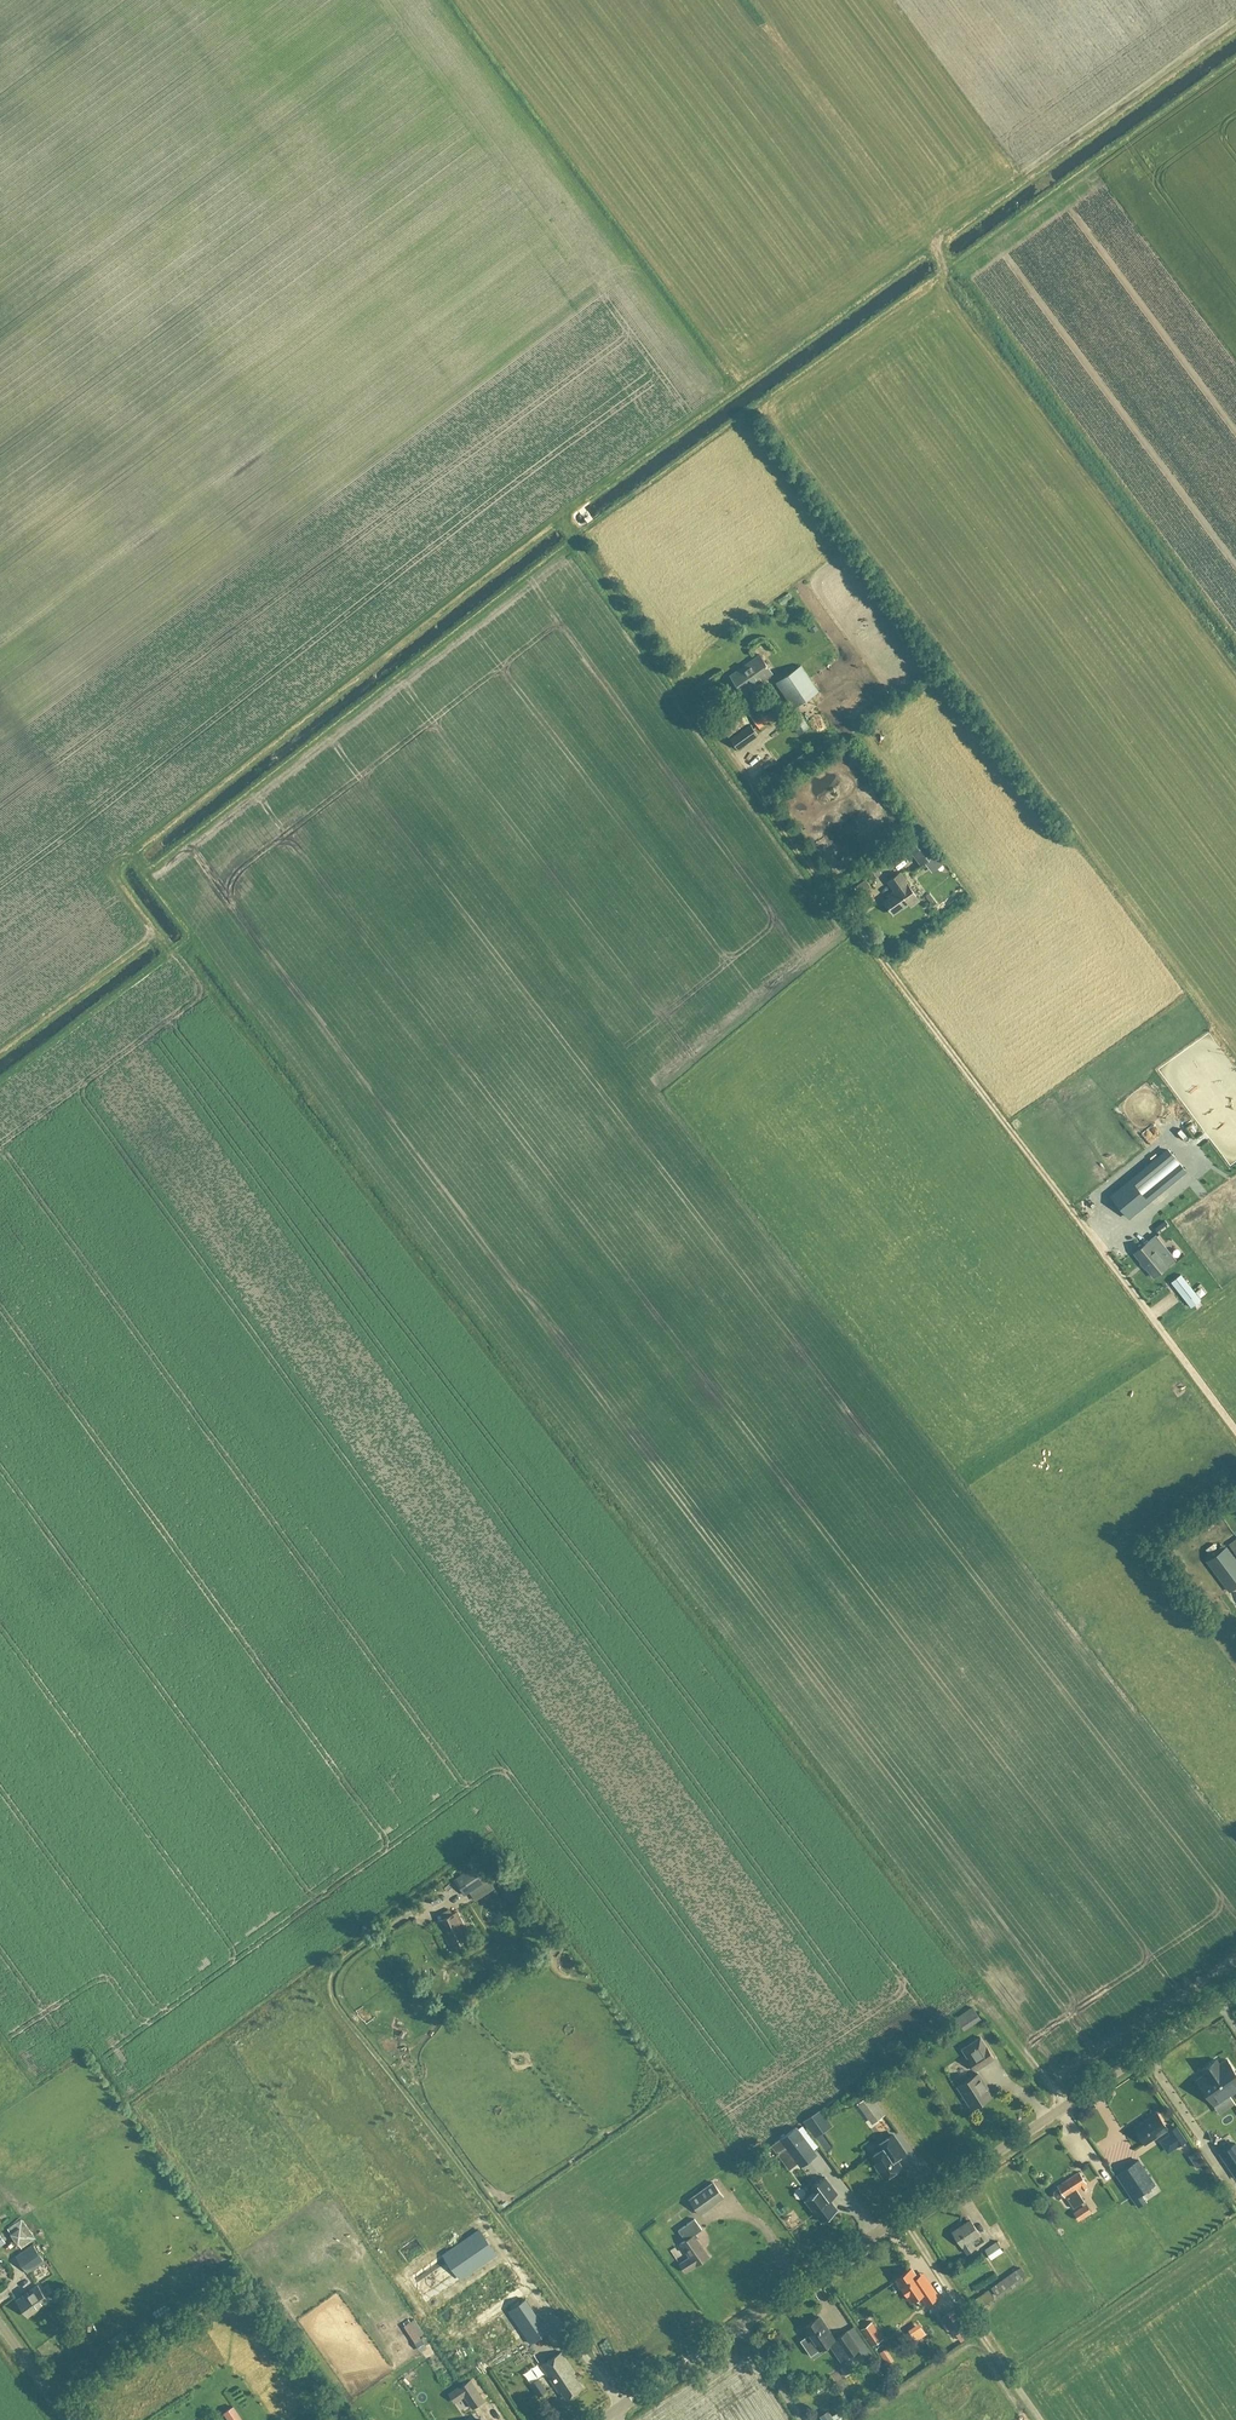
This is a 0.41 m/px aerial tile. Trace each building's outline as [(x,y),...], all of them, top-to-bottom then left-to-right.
[(742,695),(772,674),(759,656),(729,676),(742,695)] [(819,692),(801,667),(776,684),(794,710),(819,692)] [(759,729),(781,714),(773,703),(751,718),(759,729)] [(741,711),(720,726),(729,738),(749,723),(741,711)] [(800,714),(789,722),(795,732),(806,724),(800,714)] [(738,750),(757,736),(750,726),(730,740),(738,750)] [(905,845),(916,859),(922,867),(936,857),(918,834),(905,845)] [(874,882),(882,876),(869,861),(862,866),(874,882)] [(912,909),(921,903),(901,876),(890,884),(898,895),(885,904),(895,917),(910,905),(912,909)] [(874,898),(863,905),(867,911),(878,905),(874,898)] [(1168,1151),(1111,1197),(1128,1218),(1185,1171),(1181,1167),(1179,1164),(1142,1195),(1136,1188),(1173,1157),(1168,1151)] [(1154,1236),(1167,1224),(1161,1218),(1148,1229),(1154,1236)] [(1154,1237),(1134,1254),(1154,1278),(1174,1261),(1154,1237)] [(1171,1283),(1190,1307),(1200,1300),(1180,1275),(1171,1283)] [(1235,1586),(1235,1562),(1226,1548),(1207,1562),(1229,1592),(1235,1586)] [(454,1880),(465,1896),(485,1882),(483,1879),(489,1875),(483,1865),(476,1869),(475,1866),(454,1880)] [(498,1886),(509,1901),(521,1893),(510,1878),(498,1886)] [(450,1947),(469,1938),(456,1912),(438,1921),(450,1947)] [(994,2059),(980,2037),(962,2049),(975,2071),(994,2059)] [(1208,2066),(1228,2096),(1235,2090),(1235,2075),(1226,2061),(1218,2066),(1215,2061),(1208,2066)] [(1228,2096),(1208,2066),(1200,2071),(1203,2076),(1196,2081),(1213,2106),(1228,2096)] [(992,2096),(978,2073),(957,2086),(972,2109),(974,2107),(977,2108),(980,2106),(981,2103),(992,2096)] [(870,2096),(864,2100),(878,2119),(884,2115),(870,2096)] [(1144,2144),(1167,2129),(1157,2114),(1134,2129),(1144,2144)] [(1169,2132),(1171,2135),(1161,2142),(1168,2151),(1177,2145),(1178,2146),(1185,2141),(1176,2127),(1169,2132)] [(795,2128),(780,2139),(800,2166),(816,2155),(795,2128)] [(905,2153),(892,2135),(876,2145),(880,2150),(870,2157),(874,2163),(874,2165),(877,2170),(879,2170),(885,2178),(901,2167),(895,2159),(905,2153)] [(1234,2144),(1220,2153),(1235,2177),(1235,2146),(1234,2144)] [(1117,2175),(1133,2200),(1141,2194),(1154,2185),(1138,2161),(1117,2175)] [(1225,2176),(1231,2172),(1224,2161),(1218,2165),(1225,2176)] [(1084,2202),(1076,2190),(1086,2183),(1079,2172),(1057,2186),(1058,2188),(1053,2192),(1053,2194),(1056,2198),(1058,2199),(1063,2196),(1065,2198),(1065,2197),(1073,2209),(1084,2202)] [(837,2194),(824,2177),(811,2187),(815,2192),(805,2200),(822,2222),(837,2211),(829,2200),(837,2194)] [(713,2182),(689,2199),(700,2214),(723,2197),(713,2182)] [(1086,2204),(1073,2213),(1078,2220),(1091,2212),(1086,2204)] [(22,2218),(7,2228),(22,2249),(36,2238),(22,2218)] [(690,2258),(679,2264),(685,2272),(695,2265),(695,2266),(709,2256),(694,2234),(701,2229),(694,2219),(678,2231),(685,2241),(680,2244),(690,2258)] [(952,2232),(962,2247),(963,2247),(968,2254),(975,2249),(970,2242),(980,2235),(970,2220),(952,2232)] [(478,2231),(444,2255),(461,2280),(495,2256),(478,2231)] [(1003,2252),(996,2242),(984,2250),(990,2260),(1003,2252)] [(32,2246),(15,2258),(27,2274),(44,2263),(32,2246)] [(916,2278),(910,2269),(896,2279),(911,2301),(920,2295),(926,2304),(938,2296),(923,2274),(916,2278)] [(992,2289),(997,2297),(1024,2278),(1019,2271),(992,2289)] [(29,2318),(50,2303),(38,2286),(17,2302),(29,2318)] [(976,2312),(995,2299),(988,2290),(970,2303),(976,2312)] [(951,2295),(943,2299),(949,2310),(957,2306),(951,2295)] [(525,2300),(508,2311),(530,2344),(548,2332),(525,2300)] [(954,2337),(966,2328),(953,2310),(941,2318),(954,2337)] [(828,2344),(834,2340),(818,2317),(803,2327),(809,2335),(801,2341),(810,2356),(819,2350),(828,2344)] [(871,2345),(879,2340),(882,2338),(871,2322),(860,2329),(871,2345)] [(858,2349),(846,2331),(836,2338),(848,2356),(858,2349)] [(559,2392),(561,2390),(567,2399),(582,2388),(572,2374),(575,2372),(561,2352),(540,2366),(559,2392)] [(531,2380),(540,2374),(535,2368),(527,2374),(531,2380)] [(538,2379),(530,2384),(538,2397),(546,2392),(538,2379)] [(831,2379),(825,2383),(834,2396),(840,2393),(831,2379)] [(469,2381),(449,2395),(454,2402),(464,2395),(466,2398),(473,2408),(483,2401),(476,2391),(469,2381)] [(831,2411),(837,2419),(847,2412),(841,2404),(831,2411)] [(233,2406),(223,2412),(228,2419),(241,2419),(233,2406)]
